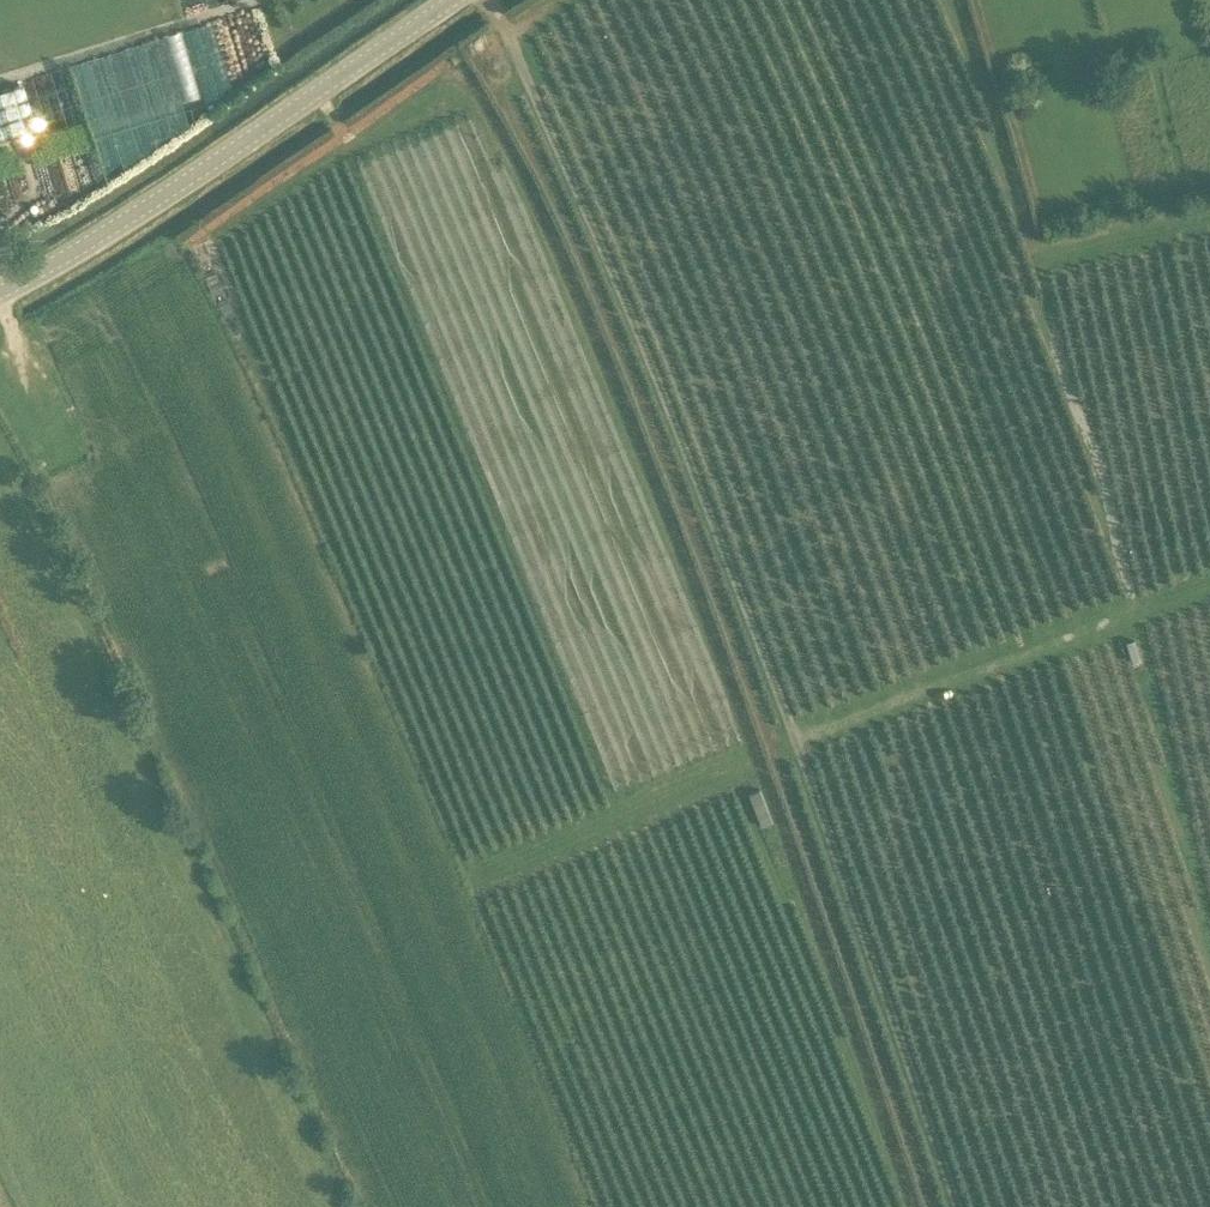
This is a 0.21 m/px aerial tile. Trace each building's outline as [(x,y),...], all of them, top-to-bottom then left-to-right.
[(178,94),(195,92),(187,29),(169,31),(178,94)] [(22,83),(0,90),(0,138),(11,135),(12,138),(15,143),(21,143),(25,140),(26,134),(25,131),(35,128),(40,124),(40,119),(37,114),(31,113),(22,83)]
